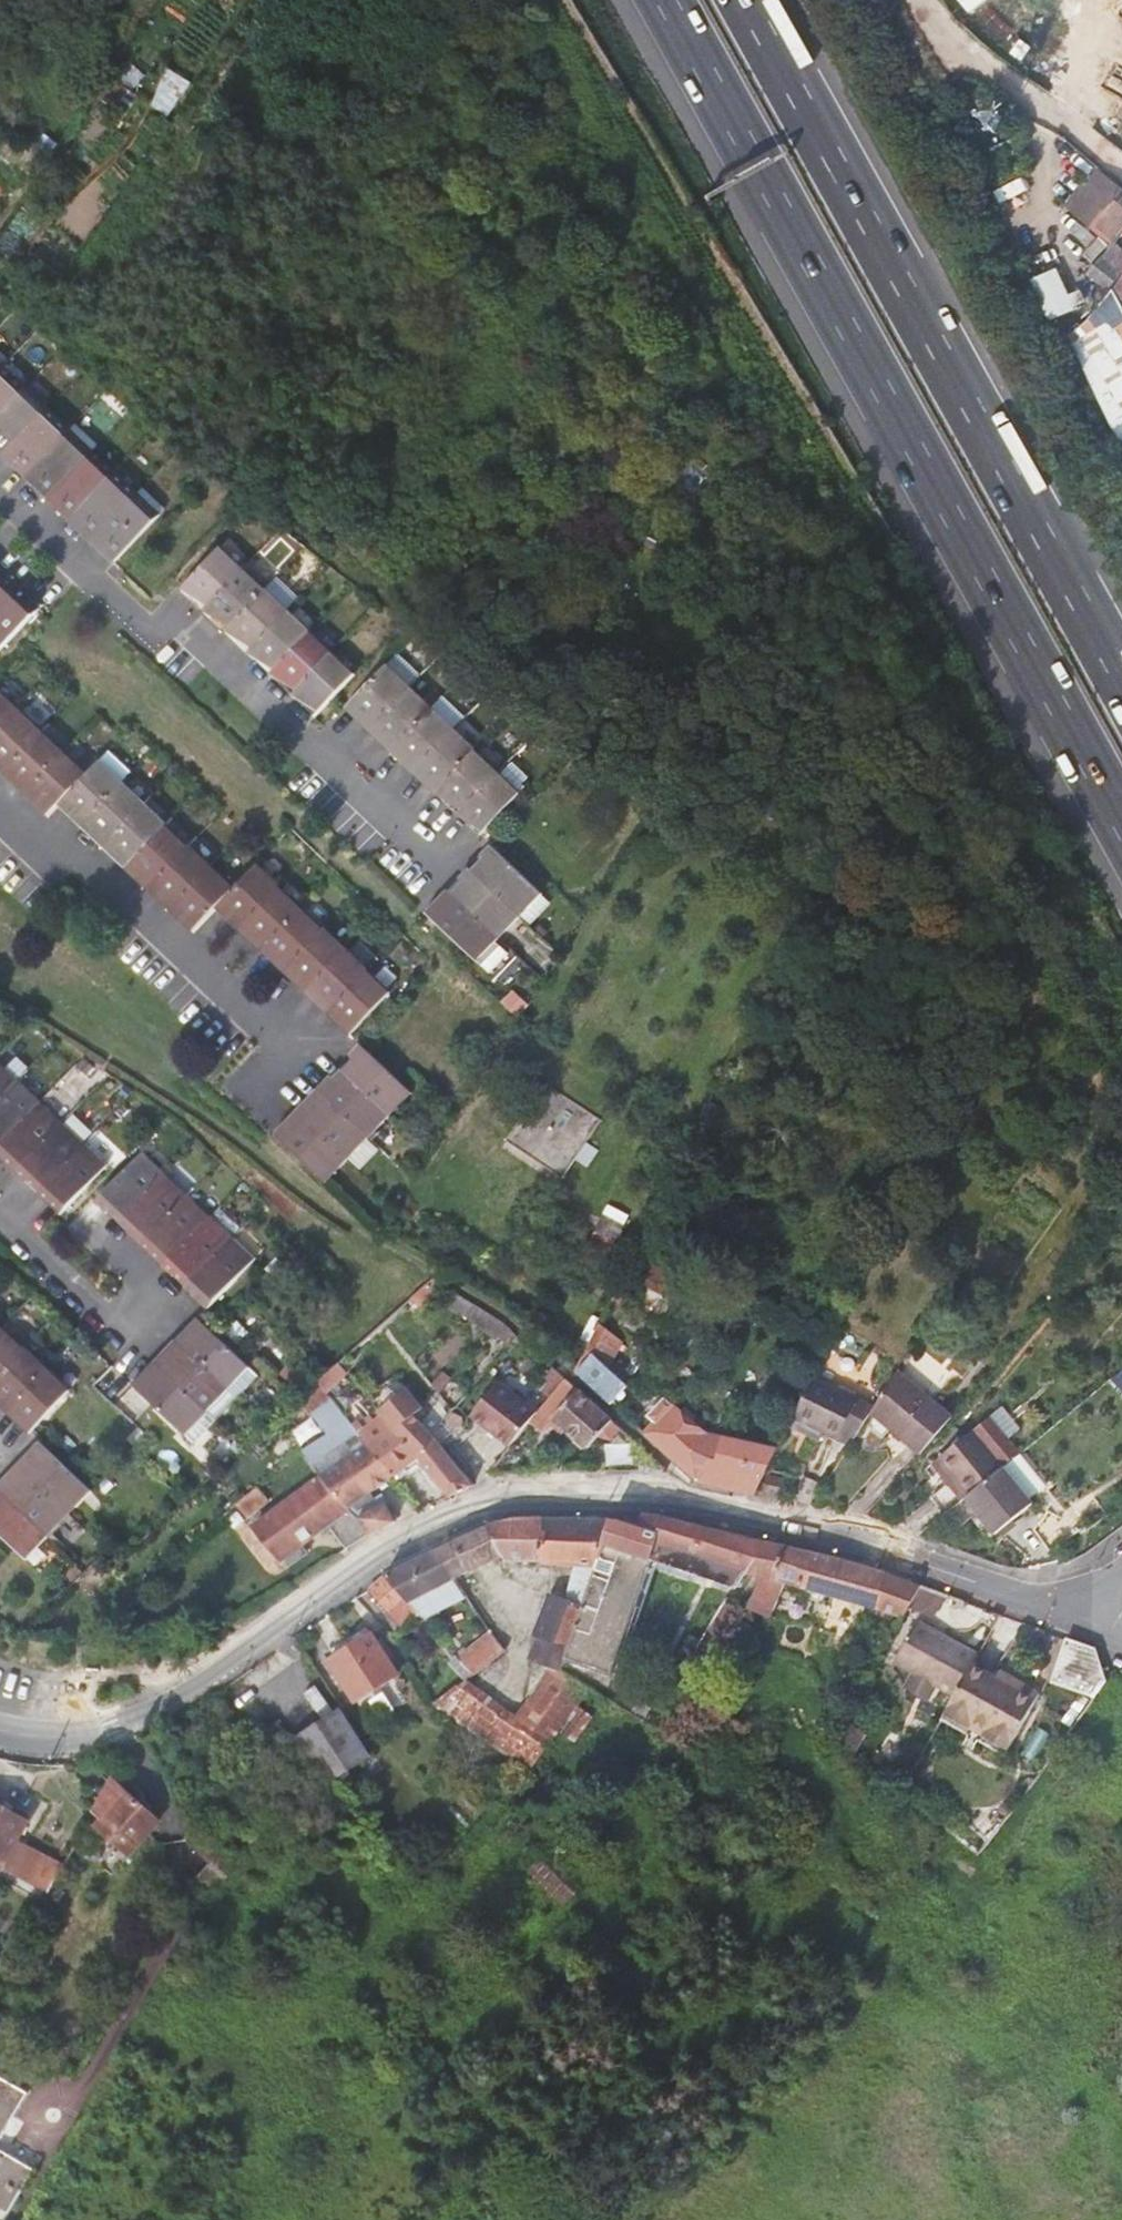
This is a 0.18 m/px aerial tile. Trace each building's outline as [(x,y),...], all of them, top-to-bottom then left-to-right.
[(132,82),(120,75),(100,105),(115,115),(129,95),(125,93),(132,82)] [(1121,222),(1121,212),(1114,205),(1106,216),(1104,215),(1091,232),(1099,239),(1094,245),(1100,250),(1121,222)] [(1089,272),(1111,291),(1121,278),(1121,244),(1117,240),(1089,272)] [(1032,280),(1054,321),(1079,307),(1058,266),(1032,280)] [(5,365),(0,370),(0,416),(28,387),(5,365)] [(3,458),(50,408),(28,387),(0,416),(0,454),(3,458)] [(73,429),(50,408),(3,458),(26,479),(73,429)] [(26,479),(48,500),(95,450),(73,429),(26,479)] [(117,471),(95,450),(48,500),(70,521),(117,471)] [(70,521),(92,542),(139,492),(117,471),(70,521)] [(114,563),(161,513),(139,492),(92,542),(114,563)] [(202,613),(242,570),(220,549),(180,591),(202,613)] [(202,613),(224,634),(264,592),(242,570),(202,613)] [(0,571),(0,609),(19,589),(0,571)] [(0,609),(0,654),(41,610),(19,589),(0,609)] [(224,634),(246,654),(286,612),(264,592),(224,634)] [(308,633),(286,612),(246,654),(268,676),(308,633)] [(268,676),(289,696),(330,653),(308,633),(268,676)] [(352,675),(330,653),(289,696),(312,718),(352,675)] [(365,731),(406,689),(383,667),(343,710),(365,731)] [(365,731),(388,752),(428,710),(406,689),(365,731)] [(19,714),(0,696),(0,734),(19,714)] [(388,752),(410,773),(450,731),(428,710),(388,752)] [(2,778),(42,735),(19,714),(0,734),(0,776),(2,778)] [(410,773),(432,795),(473,752),(450,731),(410,773)] [(64,756),(42,735),(2,778),(24,799),(64,756)] [(454,815),(494,773),(473,752),(432,795),(454,815)] [(46,820),(57,809),(87,777),(64,756),(24,799),(46,820)] [(57,809),(79,830),(122,785),(100,764),(87,777),(57,809)] [(477,837),(518,795),(494,773),(454,815),(477,837)] [(79,830),(102,851),(144,806),(122,785),(79,830)] [(166,827),(144,806),(102,851),(124,872),(166,827)] [(124,872),(145,893),(188,847),(166,827),(124,872)] [(466,868),(517,916),(538,894),(487,846),(466,868)] [(210,868),(188,847),(145,893),(167,913),(210,868)] [(211,909),(234,931),(274,889),(251,867),(231,888),(211,909)] [(188,933),(211,909),(231,888),(210,868),(167,913),(188,933)] [(495,938),(517,916),(466,868),(445,890),(495,938)] [(234,931),(256,952),(296,910),(274,889),(234,931)] [(474,961),(495,938),(445,890),(423,913),(474,961)] [(318,930),(296,910),(256,952),(278,972),(318,930)] [(278,972),(300,993),(339,951),(318,930),(278,972)] [(362,972),(339,951),(300,993),(322,1014),(362,972)] [(384,993),(362,972),(322,1014),(344,1035),(384,993)] [(335,1067),(387,1117),(408,1095),(356,1046),(335,1067)] [(19,1080),(0,1062),(0,1100),(19,1080)] [(366,1140),(387,1117),(335,1067),(314,1090),(366,1140)] [(41,1100),(19,1080),(0,1100),(0,1144),(41,1100)] [(509,1140),(564,1175),(601,1116),(547,1081),(509,1140)] [(314,1090),(292,1113),(344,1162),(366,1140),(314,1090)] [(17,1172),(64,1122),(41,1100),(0,1144),(0,1156),(17,1172)] [(323,1185),(344,1162),(292,1113),(270,1135),(323,1185)] [(17,1172),(39,1193),(86,1143),(64,1122),(17,1172)] [(364,1167),(380,1147),(368,1138),(352,1157),(364,1167)] [(61,1214),(109,1164),(86,1143),(39,1193),(61,1214)] [(165,1175),(142,1152),(95,1202),(119,1224),(165,1175)] [(119,1224),(141,1245),(188,1196),(165,1175),(119,1224)] [(210,1217),(188,1196),(141,1245),(164,1267),(210,1217)] [(164,1267),(187,1287),(233,1238),(210,1217),(164,1267)] [(209,1309),(255,1260),(233,1238),(187,1287),(209,1309)] [(648,1258),(636,1284),(646,1289),(658,1263),(648,1258)] [(660,1324),(671,1301),(646,1289),(635,1311),(660,1324)] [(176,1342),(228,1391),(249,1369),(197,1320),(176,1342)] [(1,1327),(0,1328),(0,1373),(24,1348),(1,1327)] [(176,1342),(155,1364),(207,1414),(228,1391),(176,1342)] [(6,1412),(46,1369),(24,1348),(0,1373),(0,1406),(6,1412)] [(574,1373),(609,1404),(625,1387),(590,1355),(574,1373)] [(186,1436),(207,1414),(155,1364),(134,1387),(186,1436)] [(546,1365),(534,1378),(551,1394),(562,1379),(546,1365)] [(69,1391),(46,1369),(6,1412),(29,1433),(69,1391)] [(921,1452),(951,1416),(893,1371),(860,1424),(875,1435),(884,1424),(921,1452)] [(538,1411),(529,1423),(540,1433),(552,1420),(585,1450),(609,1421),(562,1379),(551,1394),(538,1411)] [(497,1381),(469,1419),(509,1450),(529,1423),(538,1411),(497,1381)] [(367,1446),(313,1383),(296,1399),(308,1413),(310,1411),(328,1432),(303,1453),(322,1477),(347,1510),(393,1476),(367,1446)] [(391,1426),(416,1406),(409,1397),(386,1417),(391,1426)] [(721,1484),(754,1491),(774,1451),(704,1434),(663,1397),(647,1415),(653,1421),(641,1433),(696,1482),(697,1479),(721,1484)] [(427,1440),(432,1436),(420,1421),(425,1417),(416,1406),(391,1426),(367,1446),(393,1476),(416,1458),(447,1496),(470,1486),(437,1441),(431,1446),(427,1440)] [(970,1429),(939,1456),(970,1494),(1002,1467),(970,1429)] [(38,1442),(17,1464),(70,1514),(91,1492),(38,1442)] [(665,1469),(638,1446),(638,1475),(665,1475),(665,1469)] [(606,1476),(618,1476),(617,1448),(605,1448),(606,1476)] [(1017,1454),(1002,1467),(1026,1500),(1044,1487),(1017,1454)] [(0,1483),(0,1492),(49,1537),(70,1514),(17,1464),(0,1483)] [(994,1533),(1030,1505),(1026,1500),(1002,1467),(970,1494),(965,1497),(994,1533)] [(773,1495),(788,1498),(792,1480),(765,1475),(762,1493),(773,1495)] [(306,1551),(301,1544),(327,1525),(347,1510),(322,1477),(255,1527),(279,1560),(282,1558),(288,1565),(306,1551)] [(223,1514),(237,1531),(254,1517),(251,1514),(268,1500),(262,1492),(266,1488),(261,1482),(223,1514)] [(27,1559),(49,1537),(0,1492),(0,1534),(27,1559)] [(394,1522),(386,1505),(359,1519),(368,1534),(394,1522)] [(347,1510),(327,1525),(345,1549),(368,1534),(359,1519),(352,1516),(347,1510)] [(604,1544),(563,1661),(612,1676),(651,1561),(712,1582),(681,1640),(696,1648),(724,1603),(727,1605),(729,1602),(736,1606),(740,1601),(743,1604),(746,1605),(757,1586),(747,1572),(762,1577),(774,1580),(781,1546),(709,1529),(641,1512),(640,1519),(622,1516),(622,1520),(610,1520),(602,1543),(604,1544)] [(510,1563),(541,1564),(542,1520),(517,1520),(503,1520),(483,1529),(493,1558),(510,1563)] [(573,1520),(542,1520),(541,1564),(574,1567),(565,1602),(550,1597),(535,1638),(537,1639),(529,1661),(550,1670),(558,1674),(563,1661),(604,1544),(602,1543),(610,1520),(573,1520)] [(458,1541),(438,1551),(455,1579),(494,1561),(493,1558),(483,1529),(458,1541)] [(787,1584),(900,1620),(919,1585),(853,1562),(838,1559),(781,1546),(774,1580),(762,1577),(757,1586),(746,1605),(767,1618),(787,1584)] [(407,1599),(419,1613),(422,1617),(466,1597),(455,1579),(438,1551),(403,1567),(386,1575),(370,1592),(390,1615),(407,1599)] [(923,1584),(915,1606),(935,1613),(942,1591),(923,1584)] [(390,1615),(401,1628),(419,1613),(407,1599),(390,1615)] [(696,1648),(694,1651),(709,1660),(743,1604),(740,1601),(736,1606),(729,1602),(727,1605),(724,1603),(696,1648)] [(917,1620),(914,1626),(941,1640),(944,1635),(917,1620)] [(914,1626),(895,1661),(916,1672),(913,1676),(915,1691),(931,1699),(938,1684),(955,1693),(972,1661),(977,1653),(944,1635),(941,1640),(914,1626)] [(355,1696),(397,1669),(380,1643),(372,1630),(329,1657),(355,1696)] [(388,1638),(380,1643),(397,1669),(404,1664),(388,1638)] [(458,1658),(448,1665),(463,1685),(468,1681),(502,1655),(491,1638),(461,1662),(458,1658)] [(1065,1638),(1053,1680),(1092,1697),(1103,1681),(1093,1648),(1065,1638)] [(672,1657),(644,1709),(653,1715),(656,1710),(672,1685),(685,1666),(672,1657)] [(1042,1688),(1022,1677),(1017,1686),(998,1675),(972,1661),(955,1693),(950,1702),(1015,1738),(1042,1688)] [(1002,1666),(998,1675),(1017,1686),(1022,1677),(1002,1666)] [(558,1674),(550,1670),(521,1707),(468,1681),(463,1685),(435,1706),(530,1773),(598,1699),(558,1674)] [(1012,1744),(1015,1738),(950,1702),(947,1709),(1012,1744)] [(363,1750),(335,1704),(285,1733),(292,1746),(319,1776),(363,1750)] [(268,1717),(235,1738),(239,1743),(255,1767),(292,1746),(268,1717)] [(651,1731),(657,1722),(651,1718),(645,1727),(651,1731)] [(855,1750),(863,1736),(843,1725),(835,1740),(855,1750)] [(319,1776),(292,1746),(255,1767),(272,1786),(214,1842),(242,1874),(230,1885),(239,1895),(257,1879),(259,1881),(294,1846),(280,1831),(317,1793),(340,1820),(342,1818),(356,1834),(365,1826),(326,1784),(319,1776)] [(102,1818),(95,1825),(128,1854),(157,1822),(147,1812),(152,1807),(141,1797),(136,1802),(108,1776),(105,1780),(90,1808),(102,1818)] [(16,1842),(27,1822),(0,1807),(0,1869),(16,1842)] [(57,1866),(67,1872),(91,1830),(81,1824),(57,1866)] [(214,1842),(200,1826),(188,1841),(211,1866),(191,1886),(211,1905),(230,1885),(242,1874),(214,1842)] [(57,1866),(16,1842),(0,1869),(0,1871),(42,1895),(57,1866)] [(573,1900),(583,1874),(546,1859),(536,1885),(573,1900)] [(68,1872),(67,1872),(57,1866),(42,1895),(31,1914),(40,1919),(68,1872)] [(25,2089),(0,2075),(0,2134),(25,2089)] [(1,2200),(10,2205),(34,2163),(0,2145),(0,2201),(1,2200)]
